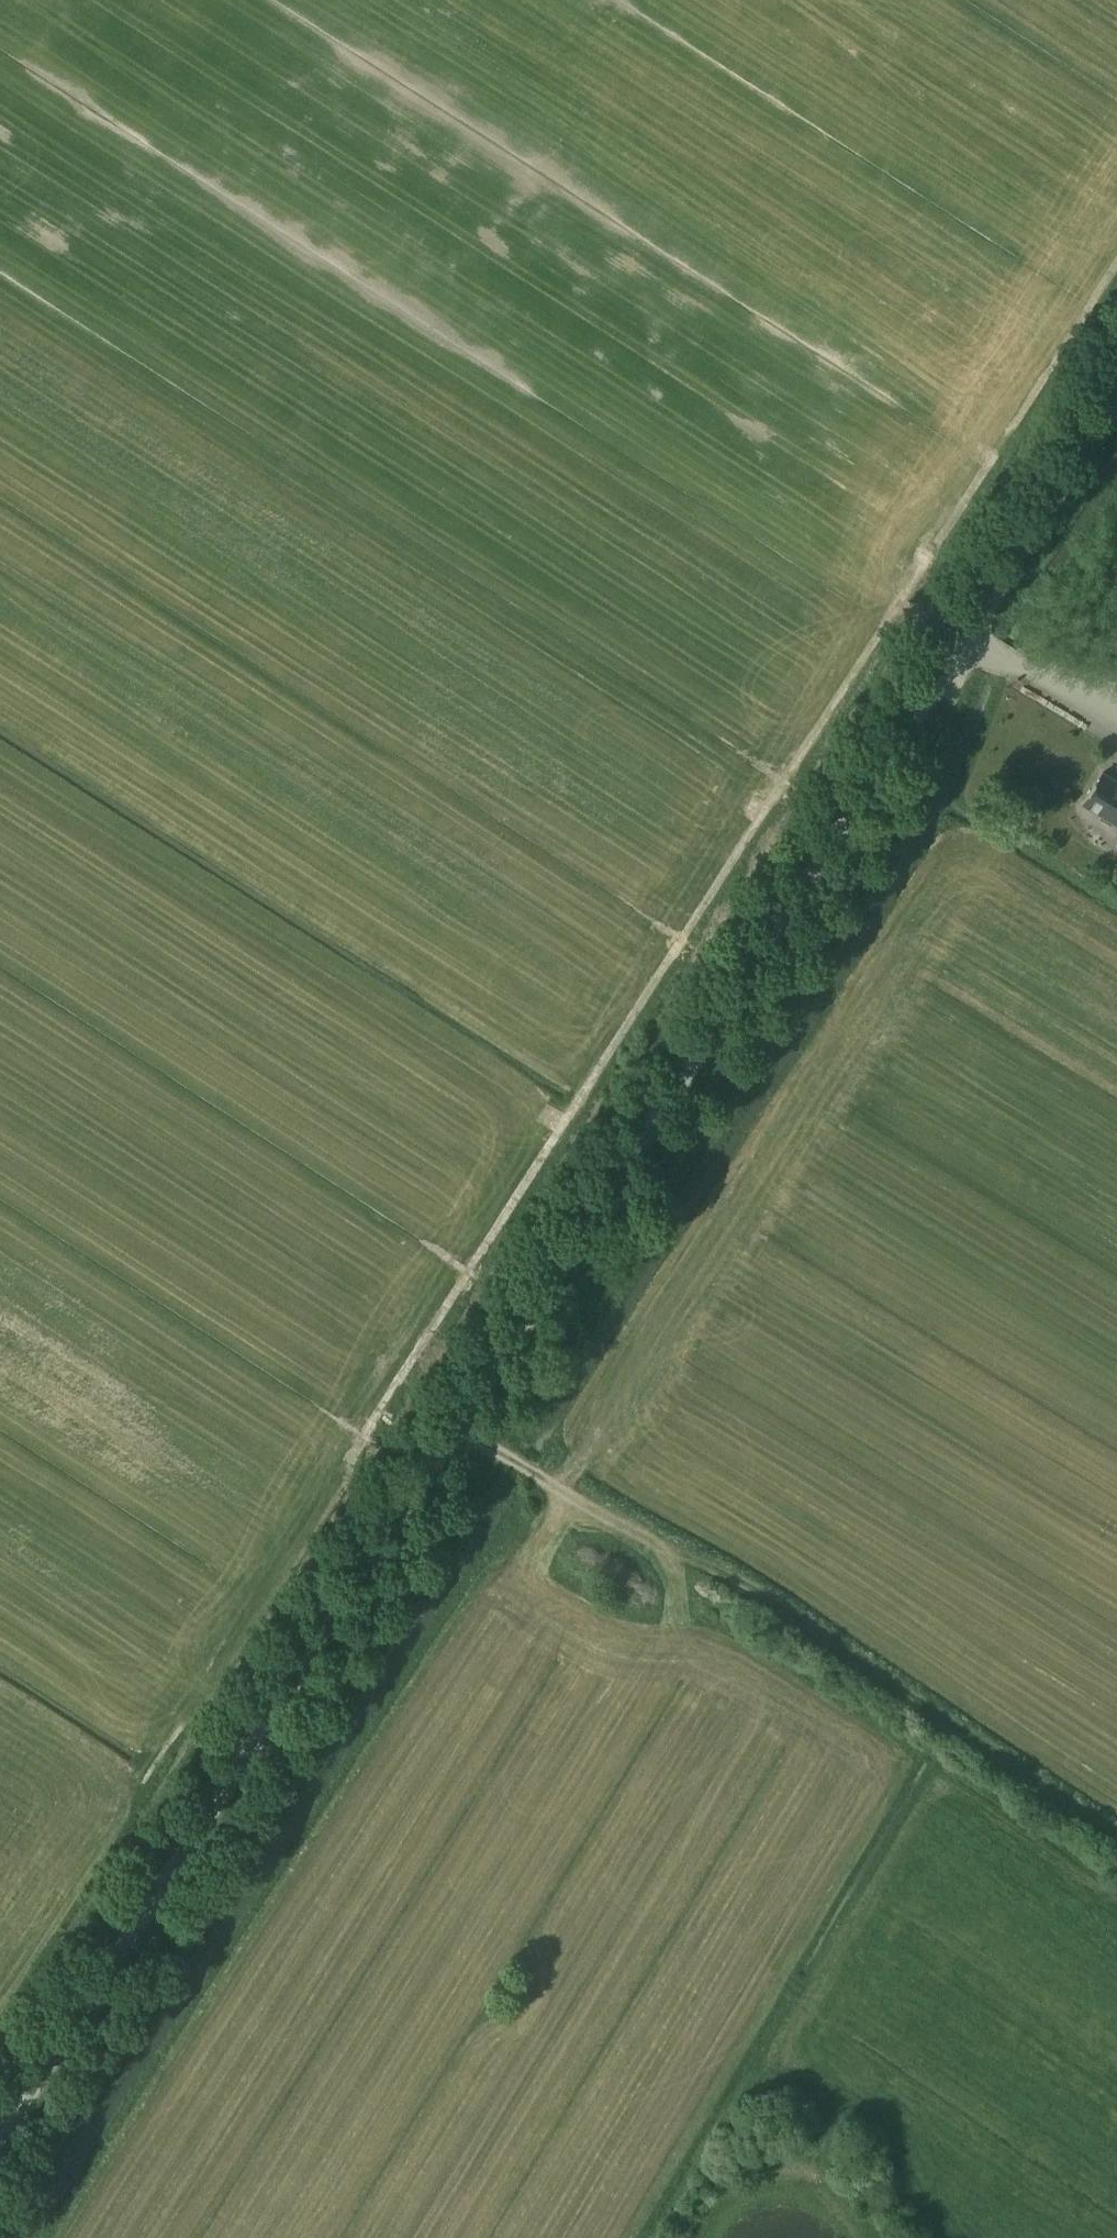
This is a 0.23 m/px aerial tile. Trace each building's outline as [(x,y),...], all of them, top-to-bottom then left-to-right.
[(1116,823),(1116,781),(1103,772),(1084,803),(1102,814),(1101,817),(1112,824),(1114,821),(1116,823)]
